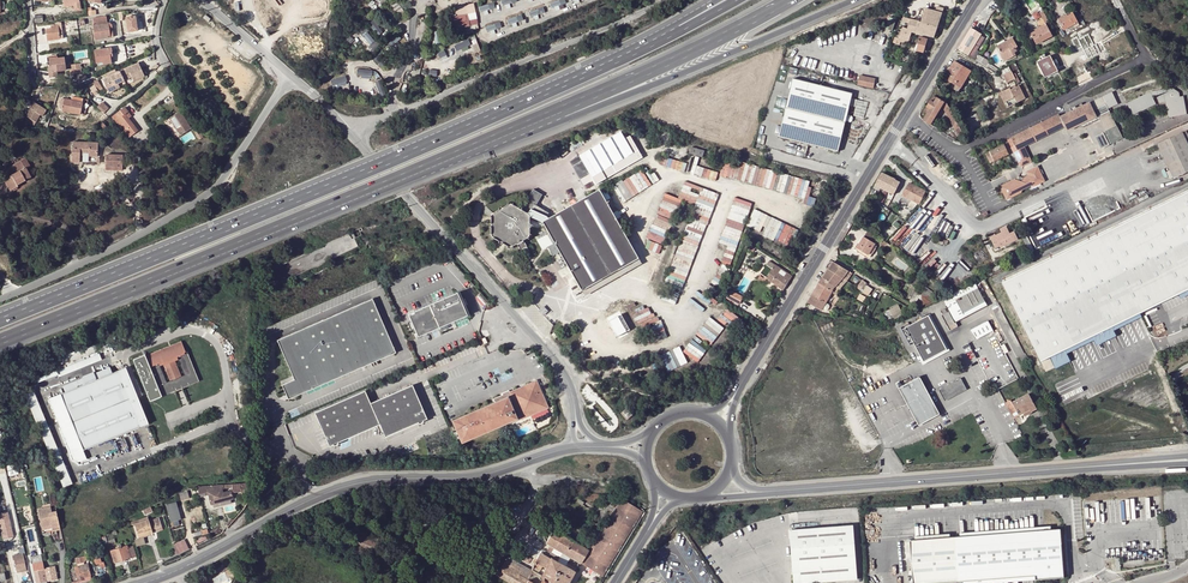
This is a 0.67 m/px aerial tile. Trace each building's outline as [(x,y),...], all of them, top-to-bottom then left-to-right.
[(64,8),(74,6),(75,12),(81,11),(79,0),(63,0),(64,8)] [(324,6),(322,2),(305,4),(306,13),(325,11),(324,6)] [(914,33),(933,38),(937,27),(939,23),(943,8),(935,6),(931,6),(930,11),(925,10),(922,18),(921,23),(918,22),(914,33)] [(1043,11),(1040,13),(1045,24),(1048,22),(1043,11)] [(476,14),(466,16),(468,26),(478,24),(476,14)] [(1067,15),(1058,20),(1064,31),(1069,28),(1070,30),(1075,28),(1073,26),(1078,23),(1073,14),(1068,16),(1067,15)] [(466,16),(452,18),(455,29),(468,26),(466,16)] [(95,40),(113,38),(112,26),(109,24),(107,24),(106,17),(92,19),(95,40)] [(889,17),(885,28),(891,31),(895,19),(889,17)] [(369,24),(378,31),(381,26),(373,19),(369,24)] [(908,42),(910,36),(911,32),(914,33),(918,22),(910,20),(907,30),(903,27),(900,33),(898,39),(901,40),(900,42),(901,42),(904,43),(905,41),(908,42)] [(52,30),(47,31),(46,31),(47,41),(63,39),(62,36),(61,24),(58,25),(58,26),(54,27),(51,27),(52,30)] [(359,30),(373,49),(378,45),(365,26),(359,30)] [(1046,26),(1031,34),(1036,45),(1052,36),(1046,26)] [(982,34),(981,34),(970,28),(958,49),(968,56),(981,36),(982,34)] [(981,36),(968,56),(972,58),(974,55),(984,38),(981,36)] [(926,40),(920,38),(915,50),(922,52),(926,54),(929,46),(925,45),(926,40)] [(455,45),(457,51),(471,44),(469,39),(455,45)] [(997,47),(1000,53),(1002,52),(1007,60),(1015,56),(1015,55),(1014,53),(1016,51),(1017,51),(1016,50),(1018,50),(1017,47),(1014,41),(1007,45),(1006,42),(997,47)] [(94,51),(96,63),(113,61),(111,49),(94,51)] [(1045,78),(1058,72),(1050,55),(1046,57),(1045,54),(1039,57),(1041,60),(1037,62),(1045,78)] [(974,55),(972,58),(987,68),(989,65),(991,62),(984,57),(982,60),(974,55)] [(47,58),(48,68),(51,68),(49,60),(58,59),(57,57),(47,58)] [(51,68),(48,68),(49,78),(57,76),(57,72),(65,71),(64,58),(58,59),(49,60),(51,68)] [(955,61),(944,78),(953,84),(951,87),(958,92),(971,72),(955,61)] [(118,83),(124,81),(132,77),(137,75),(139,79),(145,76),(138,62),(102,80),(108,93),(114,90),(112,86),(118,83)] [(987,68),(995,73),(999,71),(993,66),(992,67),(989,65),(987,68)] [(357,75),(372,77),(373,70),(358,68),(357,75)] [(1012,71),(1003,76),(1007,83),(1015,79),(1017,83),(1020,82),(1016,73),(1013,74),(1012,71)] [(333,88),(348,84),(346,75),(331,79),(333,88)] [(876,80),(860,75),(857,84),(874,88),(876,80)] [(852,93),(793,78),(778,137),(802,143),(824,148),(837,152),(841,138),(842,134),(845,121),(846,115),(852,93)] [(88,87),(93,96),(98,93),(98,92),(102,90),(97,82),(88,87)] [(1009,88),(1003,92),(1007,101),(1014,98),(1017,103),(1026,99),(1019,86),(1016,87),(1010,90),(1009,88)] [(1172,88),(1150,92),(1152,96),(1157,95),(1158,103),(1165,102),(1168,118),(1186,114),(1183,96),(1180,97),(1179,92),(1172,88)] [(1112,92),(1063,116),(1068,125),(1094,113),(1097,112),(1107,132),(1104,133),(1109,144),(1112,143),(1112,144),(1122,139),(1107,109),(1118,104),(1112,92)] [(1150,92),(1127,103),(1133,115),(1156,104),(1152,96),(1150,92)] [(941,106),(943,103),(934,97),(924,112),(927,114),(923,121),(930,125),(941,106)] [(64,99),(64,100),(62,107),(60,106),(59,109),(62,109),(62,111),(80,115),(82,103),(71,101),(64,99)] [(950,109),(945,101),(943,103),(941,106),(945,112),(950,109)] [(46,110),(34,103),(26,117),(29,118),(27,121),(34,125),(40,115),(42,117),(46,110)] [(109,105),(105,108),(110,115),(115,111),(109,105)] [(114,121),(126,136),(128,138),(134,134),(125,122),(128,119),(131,116),(124,108),(116,115),(118,118),(114,121)] [(945,112),(953,127),(958,124),(953,115),(950,109),(945,112)] [(191,129),(180,112),(169,119),(180,136),(191,129)] [(1068,125),(1063,116),(1060,117),(1065,127),(1067,132),(1078,126),(1079,126),(1097,117),(1094,113),(1068,125)] [(1008,139),(1022,167),(1025,165),(1033,161),(1026,146),(1065,127),(1060,117),(1059,114),(1008,139)] [(1097,117),(1079,126),(1080,129),(1099,119),(1098,117),(1097,117)] [(125,122),(134,134),(138,131),(128,119),(125,122)] [(959,127),(955,130),(958,137),(964,134),(959,127)] [(203,138),(198,130),(194,133),(199,140),(203,138)] [(1157,144),(1169,170),(1173,178),(1174,179),(1187,172),(1187,136),(1185,131),(1157,144)] [(1104,133),(1103,133),(1095,137),(1101,149),(1109,145),(1109,144),(1104,133)] [(626,140),(585,159),(595,181),(636,161),(626,140)] [(97,143),(72,142),(72,163),(79,163),(80,153),(89,153),(89,157),(97,157),(97,143)] [(1004,145),(986,154),(991,163),(1008,154),(1004,145)] [(704,151),(691,147),(689,154),(696,156),(700,157),(702,158),(704,151)] [(122,155),(105,155),(105,167),(122,167),(122,155)] [(700,157),(696,156),(691,173),(694,174),(700,157)] [(28,163),(26,159),(4,171),(8,178),(4,180),(10,191),(17,188),(16,185),(21,183),(30,177),(26,169),(23,164),(26,163),(26,164),(28,163)] [(720,176),(806,196),(804,202),(808,203),(812,186),(809,186),(811,178),(739,162),(738,165),(724,161),(720,176)] [(1017,179),(1002,187),(1009,199),(1023,192),(1024,189),(1035,184),(1036,186),(1046,181),(1039,166),(1029,171),(1029,173),(1027,175),(1024,177),(1021,177),(1020,180),(1017,179)] [(614,186),(624,202),(652,185),(642,169),(614,186)] [(883,174),(873,189),(879,192),(880,189),(893,195),(899,182),(883,174)] [(702,241),(719,192),(685,181),(679,197),(664,192),(649,238),(649,239),(646,248),(661,253),(679,198),(697,204),(692,218),(700,220),(698,226),(689,223),(687,230),(698,234),(696,239),(702,241)] [(911,212),(913,210),(918,206),(925,191),(909,183),(902,196),(904,197),(901,204),(907,207),(906,210),(911,212)] [(533,189),(521,210),(530,215),(529,216),(543,222),(548,219),(547,217),(541,213),(535,211),(532,209),(541,194),(533,189)] [(612,199),(606,189),(601,192),(607,203),(612,199)] [(103,190),(97,194),(101,199),(107,194),(103,190)] [(571,207),(610,275),(639,259),(607,203),(601,192),(600,190),(571,207)] [(1187,291),(1187,191),(1002,283),(1042,363),(1054,357),(1059,367),(1071,361),(1066,351),(1098,335),(1100,336),(1105,334),(1106,331),(1187,291)] [(541,213),(547,217),(550,212),(536,205),(542,195),(541,194),(532,209),(535,211),(541,213)] [(746,211),(745,214),(750,215),(752,201),(735,197),(734,204),(737,205),(737,209),(746,211)] [(511,247),(517,243),(523,240),(529,236),(529,216),(530,215),(521,210),(511,204),(492,215),(492,236),(511,247)] [(543,222),(550,234),(539,241),(543,248),(548,245),(554,255),(560,252),(582,291),(610,275),(571,207),(548,219),(543,222)] [(728,244),(723,262),(732,264),(744,223),(741,222),(742,220),(729,216),(721,242),(728,244)] [(989,236),(993,245),(995,244),(996,247),(999,246),(1000,247),(1017,239),(1014,232),(1010,234),(1006,227),(1000,230),(1002,233),(996,236),(994,234),(989,236)] [(867,231),(864,237),(874,244),(878,237),(867,231)] [(864,237),(857,248),(867,254),(874,244),(864,237)] [(1027,238),(1024,239),(1029,250),(1030,252),(1033,251),(1027,238)] [(523,240),(517,243),(523,254),(529,251),(523,240)] [(756,248),(749,243),(746,248),(753,252),(756,248)] [(610,275),(613,280),(642,264),(639,259),(610,275)] [(783,291),(792,277),(769,262),(761,273),(767,278),(783,291)] [(848,271),(833,262),(828,270),(842,279),(843,277),(848,271)] [(822,278),(834,287),(842,279),(828,270),(822,278)] [(846,281),(851,273),(848,271),(843,277),(842,279),(846,281)] [(767,278),(761,273),(757,279),(763,284),(767,278)] [(585,296),(613,280),(610,275),(582,291),(585,296)] [(831,291),(834,287),(822,278),(819,284),(831,291)] [(834,287),(838,289),(846,281),(842,279),(834,287)] [(364,292),(379,287),(377,281),(362,285),(364,292)] [(832,291),(831,291),(819,284),(808,303),(821,310),(822,309),(826,302),(827,300),(832,291)] [(975,284),(954,293),(942,299),(949,312),(953,319),(958,316),(960,321),(987,306),(975,284)] [(742,297),(730,291),(727,298),(739,304),(742,297)] [(837,296),(838,295),(836,293),(834,292),(832,291),(827,300),(831,302),(832,300),(830,299),(833,294),(837,296)] [(418,337),(467,315),(457,292),(408,314),(418,337)] [(913,305),(918,298),(920,295),(915,292),(908,302),(913,305)] [(866,297),(860,294),(857,299),(863,302),(866,297)] [(372,299),(277,340),(278,342),(294,380),(293,380),(282,385),(286,395),(288,399),(396,353),(372,299)] [(890,317),(902,310),(899,304),(886,311),(890,317)] [(1002,310),(998,304),(992,308),(995,314),(994,314),(1017,358),(1019,356),(1024,354),(1001,311),(1002,310)] [(732,319),(735,313),(728,309),(724,315),(732,319)] [(953,319),(949,312),(947,313),(945,310),(941,312),(943,315),(942,316),(948,327),(956,323),(960,321),(958,316),(953,319)] [(618,337),(631,331),(623,313),(610,319),(618,337)] [(928,315),(905,327),(912,341),(923,362),(946,350),(928,315)] [(988,321),(970,330),(976,340),(993,331),(988,321)] [(912,341),(905,327),(902,329),(909,343),(912,341)] [(150,400),(197,380),(180,341),(134,360),(150,400)] [(698,361),(705,352),(691,341),(684,350),(698,361)] [(680,345),(660,355),(668,371),(688,362),(680,345)] [(1023,363),(1028,360),(1025,353),(1024,354),(1019,356),(1023,363)] [(99,354),(56,369),(58,374),(101,359),(99,354)] [(96,379),(92,380),(88,382),(88,383),(65,392),(60,394),(83,450),(148,424),(125,368),(112,373),(96,379)] [(90,376),(92,380),(96,379),(112,373),(110,368),(95,374),(90,376)] [(57,371),(36,379),(37,383),(58,374),(57,371)] [(83,378),(63,386),(65,392),(88,383),(88,382),(92,380),(90,376),(95,374),(94,372),(82,376),(83,378)] [(940,414),(919,377),(898,389),(919,426),(940,414)] [(965,387),(961,378),(939,390),(943,399),(965,387)] [(495,402),(452,421),(462,443),(509,422),(510,424),(517,420),(515,415),(518,414),(521,419),(548,407),(536,380),(509,392),(503,395),(493,399),(495,402)] [(365,391),(315,413),(329,446),(333,445),(334,446),(338,444),(338,442),(380,424),(385,437),(418,423),(419,424),(423,422),(423,421),(427,419),(412,385),(370,403),(365,391)] [(31,387),(22,391),(63,488),(72,484),(31,387)] [(83,450),(60,394),(49,399),(70,453),(73,459),(78,462),(86,458),(83,450)] [(1011,400),(1006,403),(1014,419),(1023,414),(1030,410),(1031,412),(1037,409),(1029,394),(1012,403),(1011,400)] [(628,410),(623,414),(628,419),(632,415),(628,410)] [(247,492),(247,484),(196,487),(199,497),(208,495),(210,504),(212,504),(213,508),(231,503),(230,499),(232,499),(231,492),(230,491),(223,493),(222,489),(223,488),(223,489),(230,488),(232,488),(232,492),(240,492),(240,493),(247,492)] [(186,492),(179,494),(181,500),(188,498),(186,492)] [(620,497),(611,512),(636,527),(645,513),(620,497)] [(181,519),(176,502),(166,505),(170,523),(181,519)] [(60,529),(56,511),(51,512),(49,504),(42,505),(43,508),(37,509),(41,530),(51,528),(52,531),(60,529)] [(0,514),(0,528),(2,538),(12,536),(7,512),(0,514)] [(605,577),(636,527),(611,512),(588,550),(553,530),(546,543),(551,546),(580,564),(581,563),(602,575),(605,577)] [(151,530),(161,527),(159,518),(149,521),(147,517),(131,523),(132,526),(134,525),(138,537),(152,533),(151,530)] [(533,525),(525,520),(522,526),(529,531),(528,533),(532,535),(535,530),(531,528),(533,525)] [(376,542),(381,533),(365,525),(360,535),(376,542)] [(959,531),(959,535),(1051,529),(1051,525),(959,531)] [(790,531),(794,582),(814,582),(858,579),(854,526),(790,531)] [(1051,529),(959,535),(954,535),(949,536),(915,538),(909,538),(912,582),(918,582),(952,580),(957,580),(963,580),(1034,575),(1034,579),(1062,577),(1059,528),(1051,529)] [(98,538),(90,544),(94,550),(102,544),(98,538)] [(142,538),(135,540),(136,547),(145,544),(142,538)] [(119,548),(111,551),(114,562),(135,556),(132,546),(127,548),(126,546),(122,547),(121,544),(118,545),(119,548)] [(566,564),(564,566),(575,573),(580,564),(551,546),(547,552),(566,564)] [(555,582),(569,582),(575,573),(564,566),(566,564),(547,552),(542,550),(531,568),(538,572),(540,567),(544,570),(541,575),(555,582)] [(22,554),(12,556),(13,560),(14,560),(16,569),(25,567),(22,554)] [(41,554),(36,555),(37,560),(31,561),(34,567),(40,566),(40,569),(44,568),(41,554)] [(97,570),(104,567),(105,567),(103,562),(102,562),(100,557),(98,558),(96,555),(94,556),(95,557),(92,559),(96,570),(97,570)] [(526,556),(523,561),(529,564),(532,559),(526,556)] [(541,575),(540,576),(537,574),(537,573),(531,569),(530,571),(519,565),(506,557),(501,566),(500,565),(495,575),(509,582),(555,582),(541,575)] [(74,568),(77,580),(71,582),(79,582),(91,580),(87,565),(74,568)] [(44,568),(40,569),(40,566),(34,567),(34,570),(34,571),(36,582),(43,582),(46,581),(44,568)]
